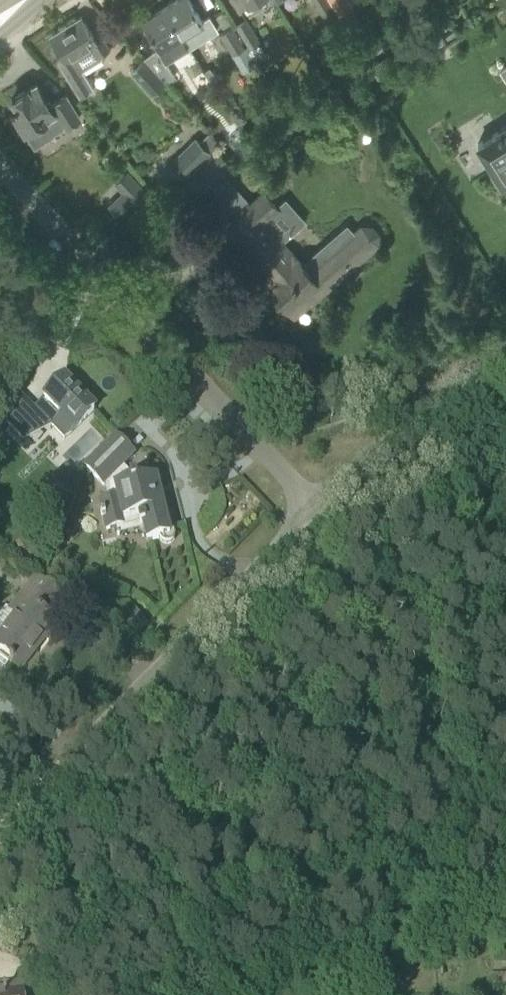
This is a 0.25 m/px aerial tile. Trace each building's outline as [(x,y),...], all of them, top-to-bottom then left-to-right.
[(195,9),(190,0),(171,0),(163,5),(189,46),(216,30),(208,16),(202,20),(195,9)] [(339,17),(351,10),(345,0),(328,0),(339,17)] [(163,5),(142,18),(159,46),(156,48),(164,62),(189,46),(163,5)] [(109,50),(108,49),(102,38),(96,42),(80,16),(49,35),(64,59),(58,63),(73,86),(72,87),(78,97),(93,88),(82,70),(101,58),(99,56),(109,50)] [(257,44),(259,42),(245,19),(235,25),(249,49),(257,44)] [(232,54),(243,48),(231,27),(220,34),(232,54)] [(249,49),(248,49),(256,62),(265,56),(257,44),(249,49)] [(142,58),(128,71),(150,95),(164,82),(156,73),(142,58)] [(167,66),(156,73),(164,82),(171,77),(173,76),(167,66)] [(209,68),(203,71),(209,82),(215,78),(209,68)] [(47,101),(46,100),(36,83),(12,98),(14,102),(14,103),(17,108),(18,107),(21,112),(14,116),(24,132),(25,131),(34,145),(79,117),(65,95),(51,104),(49,100),(47,101)] [(477,144),(503,186),(505,185),(505,126),(477,144)] [(209,152),(199,142),(196,138),(170,164),(184,177),(209,152)] [(216,147),(199,164),(185,178),(201,194),(231,163),(216,147)] [(134,203),(146,192),(127,172),(115,183),(134,203)] [(248,203),(238,211),(223,225),(266,274),(262,278),(289,309),(305,295),(311,302),(378,244),(379,234),(372,226),(361,226),(354,232),(347,224),(301,264),(263,221),(278,208),(263,192),(249,204),(248,203)] [(64,380),(50,394),(34,409),(19,393),(4,422),(21,440),(43,419),(63,441),(94,411),(64,380)] [(137,485),(135,473),(122,477),(117,472),(134,456),(115,438),(114,440),(111,437),(88,461),(86,466),(87,467),(85,468),(103,486),(105,486),(108,501),(99,503),(102,513),(101,513),(103,521),(104,521),(106,531),(126,526),(125,520),(141,516),(142,523),(139,524),(140,528),(143,527),(147,542),(159,539),(162,543),(166,545),(171,544),(174,540),(175,535),(169,513),(164,514),(157,486),(161,485),(161,486),(162,485),(160,474),(144,478),(145,480),(146,483),(137,485)] [(66,484),(60,489),(66,496),(72,490),(66,484)] [(12,661),(21,669),(36,650),(34,648),(43,637),(48,641),(59,626),(51,619),(67,599),(50,589),(34,579),(21,596),(10,610),(16,615),(0,636),(0,668),(4,671),(12,661)] [(488,975),(488,983),(505,983),(505,974),(488,975)] [(21,984),(0,986),(0,994),(22,994),(21,984)]
